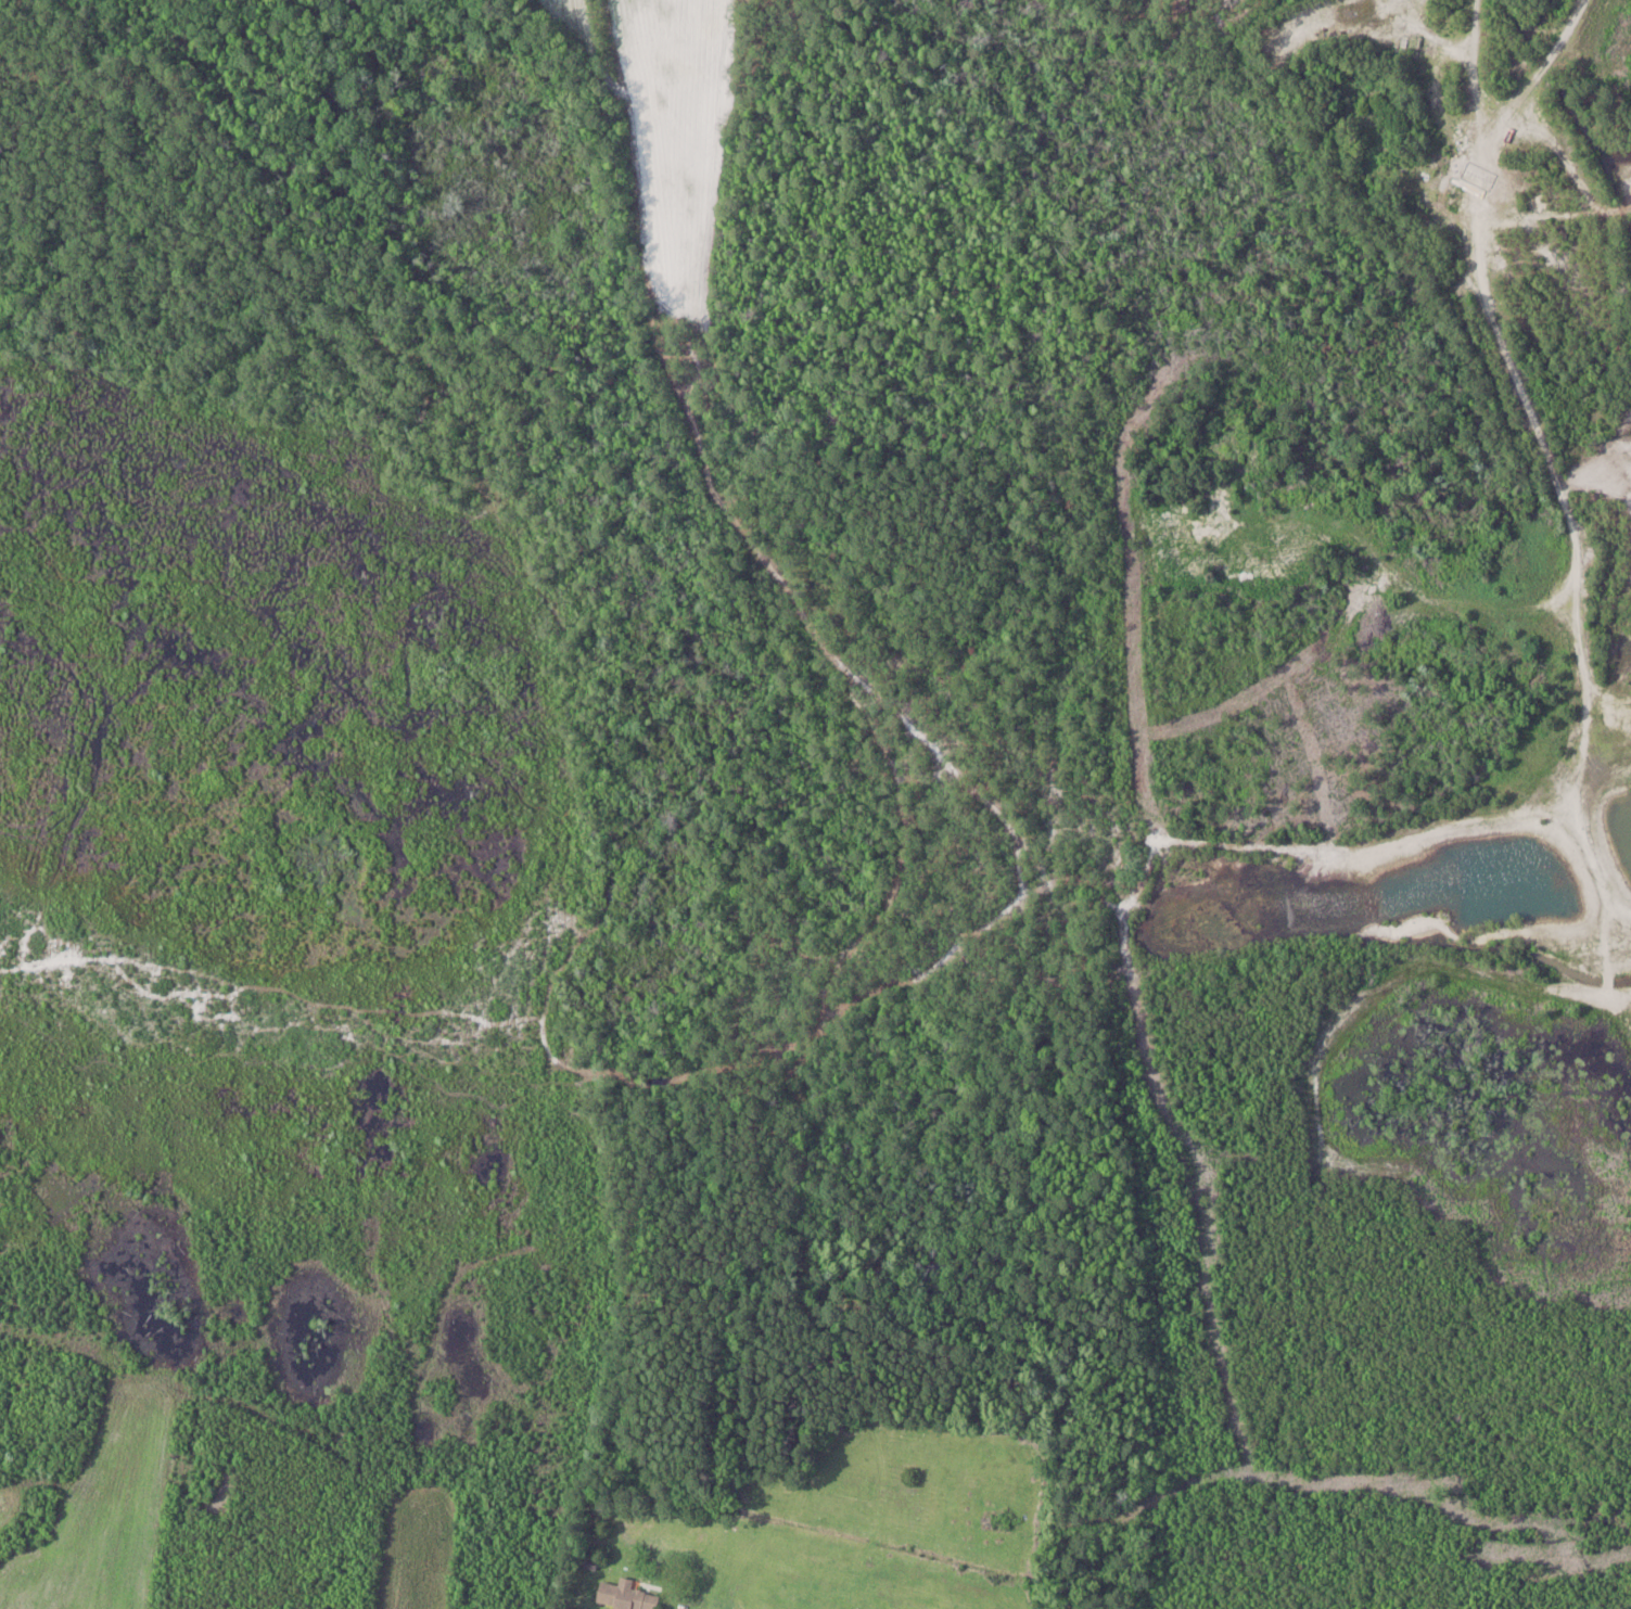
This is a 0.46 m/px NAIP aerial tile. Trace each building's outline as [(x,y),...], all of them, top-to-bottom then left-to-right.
[(596,1603),(627,1608),(657,1608),(660,1594),(631,1588),(633,1579),(621,1577),(619,1585),(601,1581),(596,1603)]
